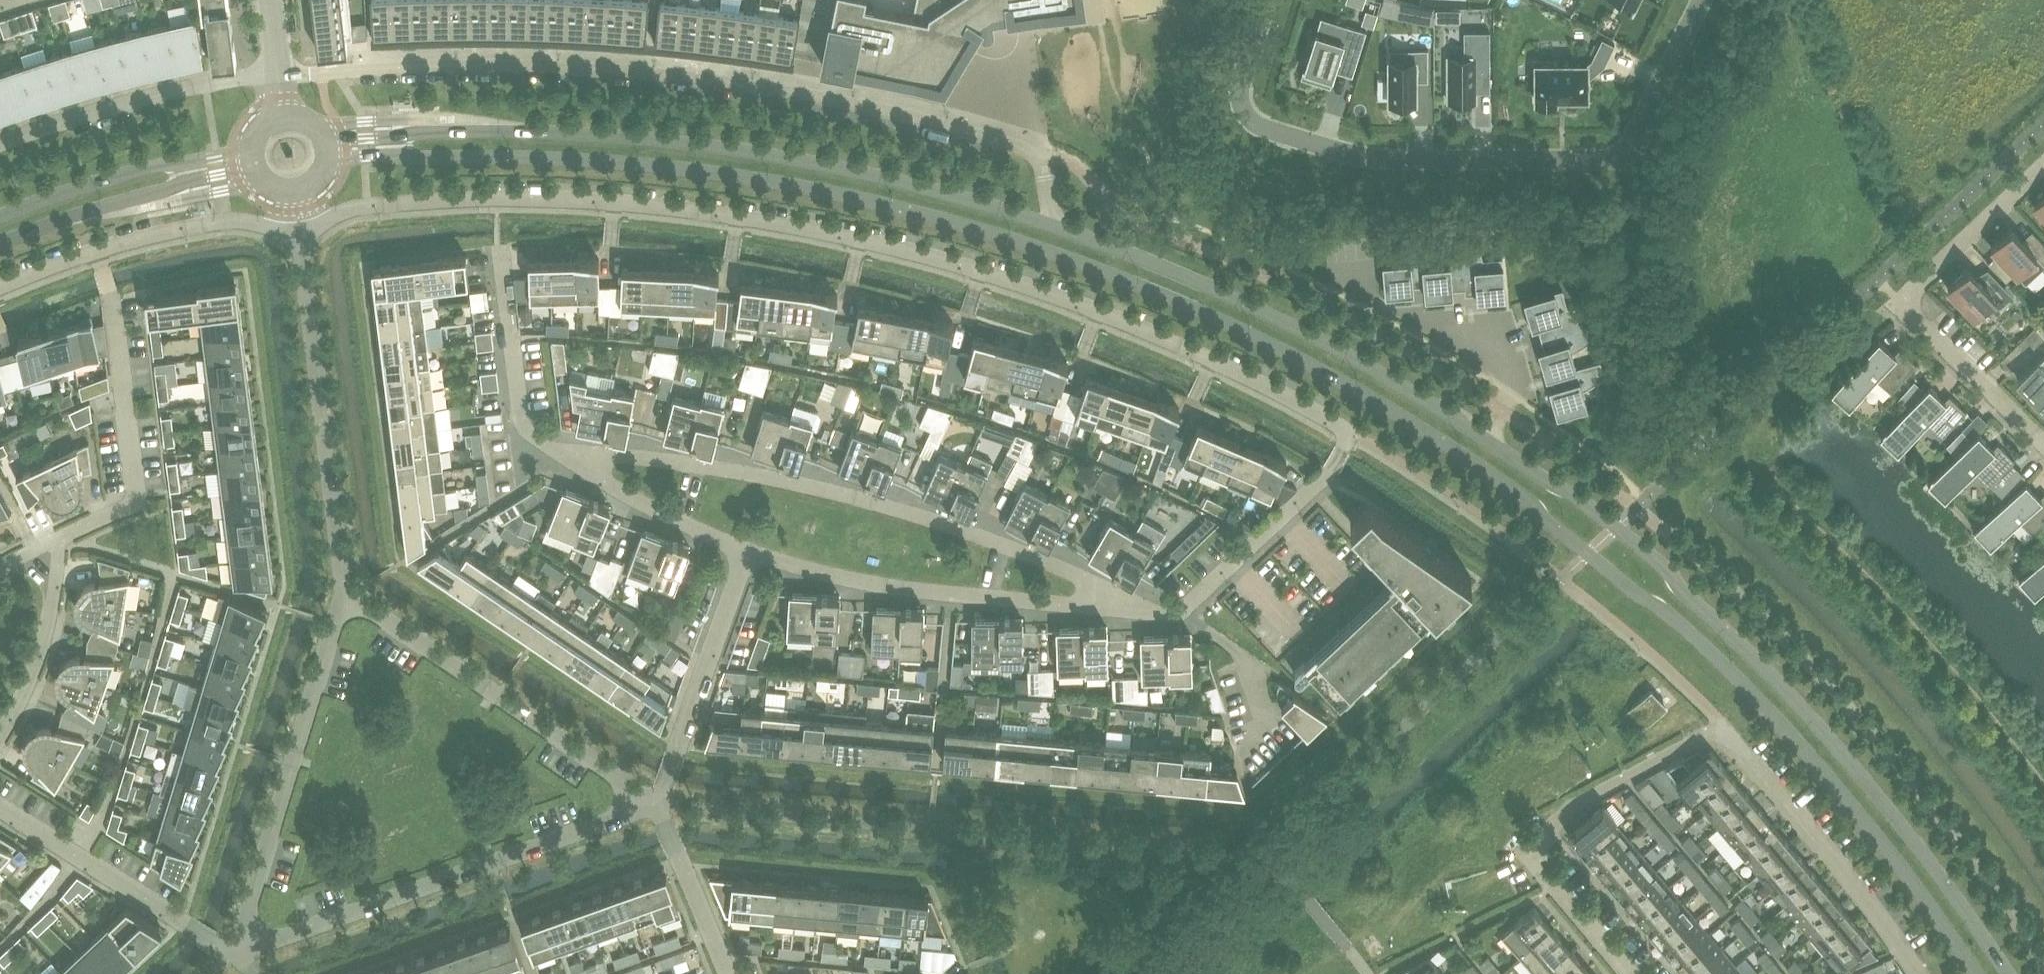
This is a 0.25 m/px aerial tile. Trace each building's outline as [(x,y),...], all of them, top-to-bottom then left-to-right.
[(57,2),(62,18),(71,16),(66,0),(63,0),(57,2)] [(203,19),(207,18),(213,66),(237,63),(229,0),(200,0),(203,19)] [(319,52),(347,49),(345,26),(340,26),(338,4),(342,4),(342,0),(313,0),(319,52)] [(393,0),(371,0),(373,37),(394,36),(393,0)] [(412,0),(393,0),(394,36),(414,35),(412,0)] [(432,0),(412,0),(414,35),(433,35),(432,0)] [(451,0),(432,0),(433,35),(452,34),(451,0)] [(471,0),(451,0),(452,34),(471,34),(471,0)] [(491,0),(471,0),(471,34),(490,34),(491,0)] [(510,0),(491,0),(490,34),(510,34),(510,0)] [(530,0),(510,0),(510,34),(529,35),(530,0)] [(549,0),(530,0),(529,35),(548,35),(549,0)] [(569,0),(549,0),(548,35),(567,36),(569,0)] [(588,0),(569,0),(567,36),(586,37),(588,0)] [(608,0),(588,0),(586,37),(605,38),(608,0)] [(628,0),(608,0),(605,38),(625,40),(628,0)] [(625,40),(646,42),(649,0),(628,0),(625,40)] [(1011,17),(1083,6),(1082,0),(916,0),(913,15),(865,5),(866,0),(836,0),(823,65),(851,71),(852,67),(944,86),(978,29),(981,31),(991,25),(990,18),(1010,15),(1011,17)] [(677,45),(681,3),(660,1),(655,42),(677,45)] [(57,2),(49,4),(54,21),(62,18),(57,2)] [(696,47),(701,5),(681,3),(677,45),(696,47)] [(1410,3),(1407,19),(1433,25),(1433,8),(1410,3)] [(715,49),(720,8),(701,5),(696,47),(715,49)] [(734,52),(740,10),(720,8),(715,49),(734,52)] [(1366,9),(1361,23),(1374,27),(1377,14),(1366,9)] [(1436,9),(1435,21),(1445,21),(1446,9),(1436,9)] [(753,54),(759,13),(740,10),(734,52),(753,54)] [(772,57),(778,16),(759,13),(753,54),(772,57)] [(16,15),(8,18),(13,34),(22,31),(16,15)] [(800,19),(778,16),(772,57),(793,61),(800,19)] [(13,34),(8,18),(0,20),(0,23),(5,37),(13,34)] [(195,20),(170,25),(178,60),(179,61),(195,58),(195,56),(201,55),(202,57),(203,56),(195,20)] [(367,38),(367,23),(352,25),(353,39),(367,38)] [(164,27),(145,31),(154,66),(171,64),(171,61),(177,60),(178,60),(170,25),(164,27)] [(1317,40),(1306,87),(1336,94),(1342,69),(1359,73),(1368,36),(1343,30),(1339,46),(1317,40)] [(145,31),(121,37),(130,72),(147,69),(147,67),(153,65),(153,67),(154,66),(145,31)] [(121,37),(97,44),(107,79),(123,75),(123,73),(129,71),(129,73),(130,72),(121,37)] [(97,44),(72,51),(83,86),(100,82),(99,80),(105,78),(106,79),(107,79),(97,44)] [(72,51),(48,58),(59,93),(76,89),(75,87),(82,85),(82,86),(83,86),(72,51)] [(1434,79),(1434,123),(1462,123),(1462,95),(1476,95),(1476,53),(1450,53),(1450,79),(1434,79)] [(1615,55),(1600,74),(1612,82),(1626,63),(1615,55)] [(48,58),(24,66),(36,100),(53,96),(52,94),(58,92),(58,93),(59,93),(48,58)] [(1,99),(3,99),(2,97),(7,96),(12,109),(29,104),(29,102),(35,99),(35,101),(36,100),(24,66),(0,74),(0,94),(1,99)] [(1381,70),(1381,122),(1407,122),(1407,93),(1419,93),(1419,70),(1381,70)] [(1540,86),(1540,124),(1560,124),(1560,120),(1591,120),(1591,86),(1540,86)] [(2034,206),(2043,217),(2043,197),(2034,206)] [(1991,247),(2017,274),(2030,262),(2038,271),(2043,266),(2043,243),(2037,236),(2027,245),(2010,228),(1991,247)] [(1423,266),(1424,266),(1421,234),(1404,236),(1400,257),(1382,258),(1385,294),(1414,292),(1414,286),(1424,285),(1425,285),(1423,266)] [(1461,243),(1462,243),(1461,237),(1444,239),(1439,264),(1424,266),(1423,266),(1425,285),(1424,285),(1425,298),(1454,295),(1453,289),(1464,288),(1465,288),(1461,243)] [(1506,297),(1502,257),(1483,259),(1477,242),(1475,242),(1467,243),(1462,243),(1461,243),(1465,288),(1464,288),(1465,294),(1476,293),(1477,299),(1506,297)] [(467,258),(467,255),(419,261),(422,285),(469,279),(466,258),(467,258)] [(577,259),(554,260),(551,260),(552,299),(578,298),(577,259)] [(600,261),(599,259),(577,259),(578,298),(599,298),(599,313),(610,313),(610,285),(599,285),(599,261),(600,261)] [(530,299),(552,299),(551,260),(529,261),(530,299)] [(420,285),(422,285),(419,261),(372,267),(376,292),(420,286),(420,285)] [(622,267),(622,285),(610,285),(610,313),(621,314),(621,306),(642,307),(644,269),(622,267)] [(670,270),(662,269),(644,269),(642,307),(669,309),(670,270)] [(1973,316),(1987,303),(1997,313),(2014,297),(1995,277),(1985,286),(1968,269),(1947,288),(1973,316)] [(697,271),(673,270),(670,270),(669,309),(695,310),(697,271)] [(719,274),(719,272),(697,271),(695,310),(715,311),(715,326),(726,327),(728,299),(717,299),(718,274),(719,274)] [(147,296),(149,319),(160,318),(200,313),(202,313),(201,312),(240,307),(237,282),(198,286),(199,290),(170,293),(147,296)] [(758,323),(763,288),(741,285),(739,300),(728,299),(726,327),(737,328),(757,331),(758,323)] [(787,288),(780,287),(763,285),(763,288),(758,323),(784,327),(789,288),(787,288)] [(376,292),(378,312),(423,307),(420,286),(376,292)] [(815,291),(791,288),(789,288),(784,327),(811,330),(815,291)] [(470,292),(471,301),(488,299),(487,289),(486,289),(487,290),(470,292)] [(1590,322),(1585,307),(1568,307),(1562,289),(1524,300),(1532,328),(1538,326),(1541,336),(1590,322)] [(837,296),(838,294),(815,291),(811,330),(831,332),(829,347),(840,349),(845,322),(834,320),(836,296),(837,296)] [(471,301),(472,309),(489,307),(489,308),(488,299),(471,301)] [(859,305),(859,308),(856,323),(845,322),(840,349),(851,351),(853,344),(873,348),(880,309),(859,305)] [(200,313),(203,335),(243,330),(240,307),(201,312),(202,313),(200,313)] [(378,312),(381,332),(425,327),(423,307),(378,312)] [(906,314),(898,313),(880,309),(873,348),(899,353),(906,314)] [(932,319),(909,315),(906,314),(899,353),(925,358),(932,319)] [(954,326),(954,324),(932,319),(925,358),(945,361),(942,376),(953,379),(959,352),(948,349),(953,326),(954,326)] [(100,356),(92,321),(66,327),(74,362),(100,356)] [(1577,367),(1572,352),(1594,339),(1590,322),(1541,336),(1544,348),(1538,350),(1546,377),(1552,376),(1552,375),(1577,368),(1577,367)] [(570,324),(552,323),(553,333),(569,334),(570,324)] [(161,325),(150,327),(152,341),(162,340),(161,325)] [(2015,345),(2024,355),(2022,358),(2025,361),(2025,366),(2027,368),(2017,377),(2035,396),(2043,387),(2043,347),(2039,342),(2043,337),(2043,335),(2035,326),(2015,345)] [(66,327),(41,333),(49,367),(74,362),(66,327)] [(381,332),(383,353),(428,347),(425,327),(381,332)] [(475,332),(476,341),(493,339),(492,329),(491,329),(491,330),(475,332)] [(203,335),(206,357),(246,352),(243,330),(203,335)] [(655,342),(667,343),(667,333),(656,332),(655,342)] [(49,367),(41,333),(19,338),(23,356),(10,360),(18,388),(30,384),(29,383),(52,378),(49,367)] [(667,343),(678,345),(679,334),(667,333),(667,343)] [(975,337),(970,354),(959,352),(953,379),(964,382),(965,375),(986,380),(996,342),(975,337)] [(476,341),(477,350),(494,348),(494,349),(493,339),(476,341)] [(1899,348),(1894,353),(1878,339),(1838,385),(1855,401),(1876,378),(1892,392),(1917,363),(1899,348)] [(154,355),(164,354),(162,340),(152,341),(154,355)] [(564,341),(551,341),(555,372),(568,371),(564,341)] [(1021,349),(1013,347),(996,342),(986,380),(1011,387),(1021,349)] [(383,353),(386,373),(430,367),(428,347),(383,353)] [(782,350),(771,348),(769,359),(780,361),(782,350)] [(662,372),(667,351),(654,349),(654,350),(649,370),(661,373),(662,372)] [(1046,356),(1023,350),(1021,349),(1011,387),(1036,394),(1046,356)] [(793,353),(782,350),(780,361),(791,363),(793,353)] [(675,373),(679,353),(680,352),(667,351),(662,372),(661,373),(674,376),(675,373)] [(206,357),(209,380),(249,375),(246,352),(206,357)] [(1068,364),(1068,362),(1046,356),(1036,394),(1056,399),(1049,427),(1051,427),(1048,438),(1057,441),(1063,417),(1071,390),(1060,387),(1067,364),(1068,364)] [(5,391),(18,388),(10,360),(0,363),(0,400),(7,397),(5,391)] [(685,362),(678,360),(675,373),(674,376),(681,378),(685,362)] [(1583,390),(1605,377),(1601,360),(1577,367),(1577,368),(1552,375),(1552,376),(1555,386),(1549,387),(1557,415),(1588,406),(1583,390)] [(751,390),(759,364),(746,362),(746,363),(739,386),(751,390)] [(763,394),(772,367),(772,366),(759,364),(751,390),(763,394)] [(386,373),(388,393),(433,387),(430,367),(386,373)] [(480,373),(481,381),(498,379),(497,370),(496,370),(480,373)] [(156,372),(158,386),(168,385),(166,371),(156,372)] [(604,434),(613,390),(615,377),(588,371),(586,379),(570,376),(573,404),(581,405),(585,406),(580,430),(604,434)] [(110,388),(108,375),(80,385),(82,398),(110,388)] [(209,380),(212,402),(251,397),(249,375),(209,380)] [(1088,377),(1082,394),(1071,390),(1063,417),(1073,421),(1076,414),(1096,420),(1108,384),(1088,377)] [(481,381),(482,390),(499,388),(499,389),(498,379),(481,381)] [(1898,399),(1906,406),(1924,388),(1914,379),(1898,399)] [(893,383),(882,380),(879,391),(891,394),(893,383)] [(842,406),(850,385),(851,384),(838,381),(838,382),(830,401),(842,406)] [(904,386),(893,383),(891,394),(901,397),(904,386)] [(854,410),(862,390),(863,387),(864,387),(851,384),(850,385),(842,406),(854,410)] [(1133,392),(1125,389),(1108,384),(1096,420),(1120,429),(1133,392)] [(158,386),(160,400),(170,399),(168,385),(158,386)] [(1929,385),(1923,391),(1887,430),(1904,446),(1925,424),(1941,438),(1966,411),(1949,394),(1944,399),(1929,385)] [(388,393),(391,413),(435,408),(433,387),(388,393)] [(2035,396),(2043,405),(2043,387),(2035,396)] [(705,389),(702,400),(691,444),(713,450),(727,394),(705,389)] [(626,439),(628,431),(635,394),(613,390),(604,434),(626,439)] [(71,392),(57,398),(61,408),(75,402),(71,392)] [(1158,401),(1136,393),(1133,392),(1120,429),(1145,438),(1158,401)] [(1613,404),(1610,392),(1604,394),(1607,406),(1613,404)] [(674,395),(669,414),(663,437),(691,444),(702,400),(701,400),(701,402),(674,395)] [(212,402),(214,425),(254,420),(251,397),(212,402)] [(1179,410),(1179,408),(1158,401),(1145,438),(1165,444),(1160,458),(1170,463),(1180,437),(1170,433),(1178,410),(1179,410)] [(92,419),(92,413),(92,412),(90,402),(75,409),(69,411),(76,427),(92,419)] [(751,451),(778,460),(795,404),(790,418),(764,410),(751,451)] [(800,466),(812,428),(817,429),(821,416),(819,412),(795,404),(778,460),(800,466)] [(931,429),(941,408),(928,404),(920,424),(931,429)] [(1005,410),(994,407),(991,417),(1002,421),(1005,410)] [(391,413),(393,433),(438,428),(435,408),(391,413)] [(939,442),(953,413),(953,412),(948,410),(941,408),(931,429),(928,437),(939,442)] [(485,413),(486,422),(502,420),(503,421),(502,410),(501,410),(501,411),(485,413)] [(1016,414),(1005,410),(1002,421),(1012,424),(1016,414)] [(172,416),(161,417),(163,431),(174,430),(172,416)] [(214,425),(217,448),(257,443),(254,420),(214,425)] [(1198,424),(1191,441),(1180,437),(1170,463),(1180,467),(1183,460),(1202,468),(1218,433),(1198,424)] [(825,427),(822,437),(827,439),(830,429),(825,427)] [(1061,427),(1058,441),(1066,444),(1069,433),(1067,430),(1061,427)] [(393,433),(396,454),(440,448),(438,428),(393,433)] [(835,428),(829,441),(841,445),(846,432),(835,428)] [(838,470),(864,480),(880,437),(879,439),(853,429),(838,470)] [(165,446),(165,445),(175,444),(174,430),(163,431),(165,446)] [(1961,430),(1946,445),(1956,455),(1971,440),(1961,430)] [(483,443),(481,431),(481,432),(471,433),(472,444),(483,443)] [(1018,458),(1028,437),(1016,433),(1016,434),(1006,452),(1018,458)] [(1242,443),(1234,440),(1218,433),(1202,468),(1227,479),(1242,443)] [(2020,471),(2012,462),(2015,459),(1998,442),(1993,447),(1978,433),(1971,440),(1956,455),(1934,476),(1951,493),(1973,471),(1988,486),(1991,483),(1999,492),(2020,471)] [(886,488),(889,478),(902,445),(880,437),(864,480),(886,488)] [(1029,464),(1040,443),(1040,442),(1028,437),(1018,458),(1029,464)] [(89,442),(51,460),(72,504),(73,504),(75,503),(76,501),(77,500),(80,497),(81,496),(81,494),(82,493),(83,491),(83,489),(83,487),(83,486),(83,484),(81,473),(93,471),(89,442)] [(8,452),(4,443),(0,445),(0,457),(8,452)] [(217,448),(220,470),(260,465),(257,443),(217,448)] [(484,455),(483,443),(472,444),(474,456),(484,454),(484,455)] [(1266,453),(1244,444),(1242,443),(1227,479),(1251,489),(1266,453)] [(1113,452),(1102,447),(1098,457),(1109,461),(1113,452)] [(396,454),(398,474),(443,468),(440,448),(396,454)] [(1123,456),(1113,452),(1109,461),(1119,466),(1123,456)] [(1266,453),(1251,489),(1282,502),(1297,488),(1278,480),(1285,464),(1286,464),(1287,462),(1266,453)] [(922,493),(948,505),(967,463),(966,463),(965,465),(940,454),(922,493)] [(41,492),(47,499),(48,500),(50,502),(52,504),(56,505),(57,506),(59,506),(63,507),(66,506),(70,505),(72,504),(51,460),(17,477),(29,503),(41,492)] [(178,461),(167,462),(169,477),(179,475),(178,461)] [(969,514),(973,505),(988,473),(967,463),(948,505),(969,514)] [(1093,486),(1104,492),(1116,470),(1105,464),(1093,486)] [(220,470),(223,493),(263,488),(260,465),(220,470)] [(398,474),(401,494),(445,489),(443,468),(398,474)] [(1127,477),(1116,470),(1104,492),(1115,499),(1127,477)] [(488,483),(486,471),(486,472),(476,474),(477,485),(488,483)] [(171,491),(181,489),(179,475),(169,477),(171,491)] [(1997,541),(2019,520),(2034,535),(2043,526),(2043,492),(2040,496),(2025,481),(1981,524),(1997,541)] [(1004,521),(1029,534),(1050,494),(1049,493),(1048,495),(1024,482),(1004,521)] [(489,493),(488,483),(477,485),(479,495),(489,493)] [(589,498),(567,489),(563,487),(547,528),(573,538),(572,540),(573,540),(589,498)] [(223,493),(226,515),(266,510),(263,488),(223,493)] [(401,494),(403,514),(448,509),(445,489),(401,494)] [(539,491),(523,500),(527,508),(544,500),(539,491)] [(11,512),(0,492),(0,514),(11,512)] [(489,493),(479,495),(480,503),(490,502),(489,493)] [(1049,544),(1054,535),(1070,504),(1050,494),(1029,534),(1049,544)] [(1202,505),(1213,510),(1217,501),(1207,496),(1202,505)] [(594,548),(607,515),(611,506),(589,498),(573,540),(594,548)] [(521,511),(514,500),(491,515),(503,522),(521,511)] [(1228,506),(1217,501),(1213,510),(1223,516),(1228,506)] [(1304,662),(1296,669),(1295,670),(1295,671),(1295,672),(1295,673),(1295,674),(1295,675),(1296,675),(1296,676),(1298,677),(1299,677),(1301,677),(1302,676),(1310,669),(1340,701),(1471,577),(1374,509),(1370,503),(1350,522),(1403,577),(1308,666),(1304,662)] [(183,506),(173,508),(174,522),(185,520),(183,506)] [(468,515),(467,506),(454,508),(456,520),(468,515)] [(1226,517),(1236,523),(1241,514),(1231,508),(1226,517)] [(408,552),(435,536),(434,534),(432,535),(424,521),(423,513),(436,512),(436,510),(448,509),(403,514),(408,552)] [(226,515),(228,538),(268,533),(266,510),(226,515)] [(524,516),(521,511),(503,522),(506,525),(515,531),(518,533),(532,538),(538,523),(524,518),(524,516)] [(1201,540),(1220,522),(1207,516),(1192,531),(1201,540)] [(1088,555),(1112,570),(1135,531),(1135,530),(1134,532),(1110,518),(1088,555)] [(176,536),(177,536),(187,535),(185,520),(174,522),(176,536)] [(469,531),(478,538),(486,527),(479,523),(469,531)] [(509,540),(515,531),(506,525),(500,534),(509,540)] [(669,538),(646,530),(642,528),(627,569),(653,579),(653,581),(669,538)] [(515,531),(509,540),(519,546),(525,537),(515,531)] [(1132,581),(1137,572),(1155,542),(1135,531),(1112,570),(1132,581)] [(228,538),(231,561),(271,556),(268,533),(228,538)] [(675,589),(686,556),(690,546),(669,538),(653,581),(675,589)] [(445,543),(418,559),(450,581),(469,553),(467,552),(460,563),(453,559),(445,545),(446,544),(445,543)] [(194,564),(207,563),(204,545),(192,547),(194,564)] [(189,552),(178,553),(180,567),(191,566),(189,552)] [(450,581),(472,596),(490,568),(469,553),(450,581)] [(266,595),(271,580),(274,580),(271,556),(231,561),(234,585),(266,595)] [(587,581),(600,588),(610,562),(596,556),(587,581)] [(102,581),(96,582),(92,583),(90,583),(89,584),(86,586),(83,588),(81,591),(80,593),(79,594),(78,596),(78,598),(77,600),(126,607),(130,577),(129,577),(131,567),(98,557),(102,581)] [(2026,573),(2042,590),(2043,588),(2043,557),(2026,573)] [(610,593),(619,570),(622,562),(611,558),(610,562),(600,588),(610,593)] [(550,574),(556,566),(546,560),(541,568),(550,574)] [(180,569),(208,577),(208,576),(206,564),(191,566),(180,567),(180,569)] [(556,566),(550,574),(559,581),(565,572),(556,566)] [(472,596),(493,610),(512,583),(490,568),(472,596)] [(584,597),(589,589),(580,582),(574,590),(584,597)] [(493,610),(515,625),(534,598),(512,583),(493,610)] [(589,589),(584,597),(596,606),(602,598),(589,589)] [(189,595),(179,592),(175,606),(185,609),(189,595)] [(817,594),(793,592),(789,592),(786,635),(814,637),(814,639),(815,639),(817,594)] [(264,608),(229,597),(220,594),(213,617),(222,620),(257,631),(258,630),(267,609),(264,608)] [(837,640),(840,606),(840,595),(817,594),(815,639),(837,640)] [(515,625),(532,637),(551,609),(534,598),(515,625)] [(121,637),(126,607),(77,600),(77,601),(77,603),(77,605),(77,607),(78,608),(78,610),(79,612),(80,613),(82,616),(84,618),(85,619),(86,620),(88,621),(95,624),(88,640),(118,647),(120,636),(121,637)] [(170,619),(171,620),(181,623),(185,609),(175,606),(170,619)] [(901,608),(877,607),(873,607),(871,650),(899,651),(899,653),(901,608)] [(622,624),(628,615),(618,608),(612,617),(622,624)] [(665,632),(676,640),(686,613),(674,608),(665,632)] [(922,654),(924,618),(924,609),(901,608),(899,653),(922,654)] [(532,637),(549,648),(568,621),(551,609),(532,637)] [(628,615),(622,624),(632,630),(638,621),(628,615)] [(1000,618),(976,618),(972,618),(971,661),(999,662),(999,664),(1000,664),(1000,618)] [(1023,664),(1023,629),(1023,618),(1000,618),(1000,664),(1023,664)] [(261,631),(258,630),(257,631),(222,620),(216,642),(251,653),(251,652),(261,631)] [(549,648),(566,659),(585,632),(568,621),(549,648)] [(1107,626),(1084,627),(1086,672),(1108,671),(1107,626)] [(1084,627),(1060,627),(1056,628),(1057,671),(1085,670),(1085,672),(1086,672),(1084,627)] [(588,674),(606,647),(613,637),(602,629),(595,639),(585,632),(566,659),(588,674)] [(771,639),(759,634),(747,665),(761,667),(771,639)] [(1193,679),(1191,634),(1169,635),(1170,680),(1193,679)] [(1169,635),(1144,635),(1140,635),(1142,679),(1169,678),(1169,680),(1170,680),(1169,635)] [(176,639),(166,636),(161,649),(172,653),(176,639)] [(141,637),(138,652),(150,655),(153,639),(141,637)] [(656,646),(666,653),(672,644),(662,637),(661,638),(662,638),(656,646)] [(87,657),(81,657),(77,657),(73,658),(70,659),(68,660),(66,662),(64,663),(63,664),(62,666),(61,667),(60,669),(59,671),(106,687),(116,658),(114,658),(118,648),(118,647),(88,640),(87,657)] [(254,653),(251,652),(251,653),(216,642),(209,664),(244,674),(254,653)] [(673,662),(680,650),(672,644),(666,653),(664,656),(673,662)] [(588,674),(610,689),(628,662),(606,647),(588,674)] [(157,663),(158,663),(167,666),(172,653),(161,649),(157,663)] [(1057,668),(1055,650),(1035,651),(1036,669),(1057,668)] [(837,673),(850,675),(852,653),(840,651),(837,673)] [(866,654),(852,653),(850,675),(863,676),(866,654)] [(610,689),(631,704),(650,676),(628,662),(610,689)] [(965,664),(952,663),(950,684),(963,686),(965,664)] [(248,675),(247,674),(244,674),(209,664),(202,686),(238,696),(238,695),(248,675)] [(925,688),(938,689),(940,668),(927,666),(925,688)] [(1029,691),(1041,692),(1041,669),(1028,669),(1029,691)] [(1054,669),(1041,669),(1041,692),(1054,694),(1054,669)] [(72,698),(62,712),(90,725),(95,714),(96,715),(106,687),(59,671),(59,672),(59,674),(58,676),(58,678),(58,679),(59,681),(59,683),(60,685),(60,686),(61,688),(62,689),(65,692),(66,693),(72,698)] [(746,682),(758,683),(759,673),(760,673),(760,672),(746,671),(746,672),(747,672),(746,682)] [(787,685),(788,675),(777,674),(776,684),(787,685)] [(788,675),(787,685),(798,686),(799,676),(788,675)] [(671,690),(651,677),(650,676),(631,704),(661,724),(673,690),(671,689),(671,690)] [(1113,699),(1126,700),(1125,677),(1112,677),(1113,699)] [(1138,677),(1125,677),(1126,700),(1139,701),(1138,677)] [(828,689),(829,679),(818,678),(817,688),(828,689)] [(162,683),(152,679),(148,693),(158,696),(162,683)] [(829,679),(828,689),(839,690),(840,680),(829,679)] [(745,692),(746,682),(733,680),(732,691),(745,692)] [(1327,713),(1279,680),(1278,681),(1279,682),(1278,683),(1277,685),(1277,686),(1276,688),(1276,690),(1276,691),(1276,693),(1276,695),(1277,696),(1277,698),(1278,699),(1279,702),(1280,703),(1307,731),(1327,713)] [(868,693),(869,683),(858,682),(857,692),(868,693)] [(869,683),(868,693),(880,694),(881,684),(869,683)] [(1226,709),(1218,684),(1206,688),(1213,709),(1226,709)] [(241,696),(238,695),(238,696),(202,686),(196,708),(231,718),(231,717),(241,696)] [(909,697),(910,687),(899,686),(898,696),(909,697)] [(910,687),(909,697),(921,698),(922,688),(910,687)] [(1627,744),(1650,722),(1666,707),(1649,690),(1610,727),(1627,744)] [(965,702),(976,703),(977,693),(965,692),(966,692),(965,702)] [(144,707),(154,710),(158,696),(148,693),(144,707)] [(997,695),(977,693),(976,703),(976,707),(996,709),(997,695)] [(1029,709),(1030,698),(1018,697),(1017,708),(1029,709)] [(1030,698),(1029,709),(1055,711),(1056,700),(1030,698)] [(1081,713),(1082,703),(1071,702),(1070,712),(1081,713)] [(766,703),(765,712),(764,712),(761,745),(781,747),(785,714),(785,705),(766,703)] [(1082,703),(1081,713),(1093,714),(1094,704),(1082,703)] [(1134,718),(1135,708),(1123,707),(1123,717),(1134,718)] [(234,718),(231,717),(231,718),(196,708),(189,729),(224,740),(225,739),(234,718)] [(1135,708),(1134,718),(1145,719),(1146,709),(1135,708)] [(706,740),(741,743),(744,710),(742,710),(741,723),(733,722),(716,716),(717,714),(715,713),(706,740)] [(741,743),(761,745),(764,712),(744,710),(741,743)] [(906,725),(886,723),(883,756),(903,758),(908,711),(907,711),(906,725)] [(931,761),(934,728),(935,714),(934,714),(934,716),(908,714),(908,711),(903,758),(931,761)] [(1175,721),(1186,723),(1187,712),(1175,711),(1176,711),(1175,721)] [(58,729),(52,727),(48,727),(45,727),(41,727),(38,729),(35,730),(32,733),(31,734),(30,735),(29,737),(71,762),(86,736),(84,735),(90,725),(62,712),(58,729)] [(1199,714),(1199,713),(1187,712),(1186,723),(1198,724),(1199,714)] [(781,747),(802,749),(805,716),(785,714),(781,747)] [(802,749),(822,751),(825,717),(805,716),(802,749)] [(822,751),(842,753),(845,719),(825,717),(822,751)] [(842,753),(863,754),(866,721),(845,719),(842,753)] [(863,754),(883,756),(886,723),(866,721),(863,754)] [(149,726),(139,723),(135,737),(145,740),(149,726)] [(1225,737),(1223,726),(1213,725),(1212,736),(1225,737)] [(1102,741),(1103,727),(1077,726),(1077,740),(1102,741)] [(228,740),(225,739),(224,740),(189,729),(183,751),(218,762),(218,761),(228,740)] [(946,729),(943,762),(971,764),(974,731),(946,729)] [(1115,729),(1113,739),(1136,742),(1138,733),(1115,729)] [(971,764),(997,767),(1000,734),(974,731),(971,764)] [(997,767),(1023,769),(1026,736),(1000,734),(997,767)] [(109,750),(120,755),(125,741),(114,736),(109,750)] [(1023,769),(1049,772),(1052,739),(1026,736),(1023,769)] [(54,790),(71,762),(29,737),(28,739),(27,740),(27,742),(26,744),(26,746),(26,748),(26,749),(26,751),(27,753),(27,755),(28,756),(29,758),(30,759),(31,761),(39,769),(31,776),(54,790)] [(131,750),(141,753),(145,740),(135,737),(131,750)] [(1049,772),(1076,774),(1079,741),(1052,739),(1049,772)] [(1076,774),(1102,776),(1105,743),(1079,741),(1076,774)] [(1102,776),(1128,779),(1131,746),(1105,743),(1102,776)] [(1128,779),(1154,781),(1158,748),(1131,746),(1128,779)] [(1154,781),(1181,784),(1184,751),(1158,748),(1154,781)] [(1666,768),(1676,779),(1691,797),(1726,768),(1711,750),(1710,751),(1711,752),(1691,769),(1683,759),(1666,768)] [(221,762),(218,761),(218,762),(183,751),(176,773),(211,784),(211,783),(221,762)] [(1181,784),(1207,786),(1210,753),(1184,751),(1181,784)] [(1245,790),(1234,759),(1233,760),(1234,762),(1218,767),(1210,766),(1212,753),(1210,753),(1207,786),(1245,790)] [(136,770),(126,767),(122,780),(132,783),(136,770)] [(1692,798),(1693,796),(1706,811),(1739,783),(1726,768),(1691,797),(1692,798)] [(215,784),(214,784),(211,783),(211,784),(176,773),(169,795),(204,805),(205,804),(215,784)] [(118,794),(128,797),(132,783),(122,780),(118,794)] [(1706,811),(1719,827),(1752,799),(1739,783),(1706,811)] [(1632,791),(1624,798),(1623,798),(1633,810),(1641,803),(1642,803),(1632,791)] [(208,805),(205,804),(204,805),(169,795),(163,817),(198,827),(198,826),(208,805)] [(1719,827),(1732,842),(1765,814),(1752,799),(1719,827)] [(89,819),(96,806),(88,801),(80,814),(89,819)] [(1661,802),(1654,809),(1663,820),(1671,814),(1661,802)] [(1642,803),(1641,803),(1633,810),(1646,825),(1655,818),(1642,803)] [(1568,834),(1583,852),(1617,823),(1603,805),(1602,806),(1603,807),(1570,835),(1569,833),(1568,834)] [(123,814),(113,811),(109,824),(119,827),(123,814)] [(1680,824),(1671,814),(1663,820),(1672,830),(1680,824)] [(1732,842),(1745,858),(1778,830),(1765,814),(1732,842)] [(191,849),(192,848),(201,827),(198,826),(198,827),(163,817),(156,838),(191,849)] [(1655,818),(1646,825),(1659,841),(1668,834),(1655,818)] [(1583,852),(1596,868),(1629,840),(1617,825),(1618,824),(1617,823),(1583,852)] [(124,841),(124,840),(128,830),(119,827),(109,824),(107,830),(124,841)] [(1745,858),(1758,874),(1792,846),(1778,830),(1745,858)] [(17,845),(0,834),(0,863),(17,845)] [(1668,834),(1659,841),(1668,851),(1676,844),(1668,834)] [(1689,851),(1698,844),(1690,834),(1681,842),(1689,851)] [(182,877),(185,870),(195,849),(192,848),(191,849),(156,838),(151,857),(182,877)] [(1596,868),(1609,883),(1642,855),(1629,840),(1596,868)] [(1698,844),(1689,851),(1698,862),(1707,854),(1698,844)] [(1758,874),(1772,889),(1805,861),(1792,846),(1758,874)] [(1686,872),(1694,865),(1681,849),(1673,856),(1686,872)] [(1609,883),(1622,899),(1655,871),(1642,855),(1609,883)] [(52,860),(43,870),(44,870),(20,897),(30,905),(30,906),(54,879),(62,866),(52,860)] [(1772,889),(1785,905),(1818,877),(1805,861),(1772,889)] [(1694,865),(1686,872),(1694,881),(1702,875),(1694,865)] [(1716,882),(1724,875),(1716,865),(1707,873),(1716,882)] [(1622,899),(1635,915),(1669,887),(1655,871),(1622,899)] [(682,915),(667,873),(645,880),(657,914),(661,923),(682,915)] [(1724,875),(1716,882),(1725,893),(1733,886),(1724,875)] [(88,892),(94,886),(78,876),(75,879),(88,892)] [(725,914),(752,916),(755,881),(710,877),(725,914)] [(1785,905),(1798,921),(1831,893),(1818,877),(1785,905)] [(63,894),(69,900),(79,890),(84,895),(88,892),(75,879),(63,894)] [(645,880),(625,887),(637,921),(657,914),(645,880)] [(752,916),(774,918),(777,883),(755,881),(752,916)] [(774,918),(795,920),(798,885),(777,883),(774,918)] [(795,920),(817,922),(820,887),(798,885),(795,920)] [(625,887),(605,895),(617,928),(637,921),(625,887)] [(817,922),(838,924),(841,889),(820,887),(817,922)] [(1635,915),(1649,930),(1682,902),(1669,887),(1635,915)] [(1713,904),(1721,897),(1712,887),(1704,894),(1713,904)] [(863,891),(841,889),(838,924),(837,933),(859,935),(860,926),(863,891)] [(860,926),(881,928),(884,893),(863,891),(860,926)] [(881,928),(903,930),(906,895),(884,893),(881,928)] [(1798,921),(1811,936),(1844,908),(1831,893),(1798,921)] [(605,895),(584,902),(596,935),(617,928),(605,895)] [(947,934),(932,897),(906,895),(903,930),(947,934)] [(1721,897),(1713,904),(1721,914),(1729,907),(1721,897)] [(1743,914),(1751,907),(1743,897),(1734,904),(1743,914)] [(584,902),(564,909),(576,943),(596,935),(584,902)] [(1649,930),(1662,946),(1695,918),(1682,902),(1649,930)] [(127,906),(113,919),(141,949),(163,929),(127,906)] [(59,914),(51,907),(44,914),(51,921),(59,914)] [(1502,935),(1520,957),(1553,928),(1534,907),(1502,935)] [(1751,907),(1743,914),(1751,924),(1760,917),(1751,907)] [(1811,936),(1824,952),(1858,924),(1844,908),(1811,936)] [(564,909),(544,916),(555,950),(576,943),(564,909)] [(31,926),(38,934),(51,921),(44,914),(31,926)] [(534,958),(555,950),(544,916),(522,924),(534,958)] [(1662,946),(1675,961),(1708,934),(1695,918),(1662,946)] [(1739,934),(1747,928),(1739,918),(1731,925),(1739,934)] [(113,919),(96,935),(124,965),(141,949),(113,919)] [(1871,940),(1858,924),(1824,952),(1837,967),(1838,968),(1871,940)] [(522,962),(510,928),(489,936),(501,969),(522,962)] [(1536,973),(1543,973),(1571,949),(1553,928),(1520,957),(1536,973)] [(1747,928),(1739,934),(1747,945),(1756,938),(1747,928)] [(1768,945),(1777,938),(1769,928),(1760,935),(1768,945)] [(1686,973),(1692,973),(1721,949),(1708,934),(1675,961),(1686,973)] [(79,951),(101,973),(114,973),(124,965),(96,935),(79,951)] [(681,944),(678,935),(666,939),(670,948),(681,944)] [(740,935),(739,951),(749,952),(750,942),(749,942),(750,936),(740,935)] [(469,943),(480,973),(487,973),(501,969),(489,936),(469,943)] [(25,946),(18,938),(10,946),(17,954),(25,946)] [(1777,938),(1768,945),(1777,956),(1786,948),(1777,938)] [(657,953),(670,948),(666,939),(654,943),(657,953)] [(761,953),(762,943),(750,942),(749,952),(761,953)] [(448,950),(457,973),(480,973),(469,943),(448,950)] [(779,945),(778,955),(792,957),(793,947),(779,945)] [(5,965),(17,954),(10,946),(0,955),(0,960),(5,965)] [(804,958),(805,948),(793,947),(792,957),(804,958)] [(629,963),(641,959),(637,949),(626,953),(629,963)] [(686,958),(683,949),(670,954),(673,963),(686,958)] [(1589,970),(1571,949),(1543,973),(1584,973),(1589,970)] [(1735,965),(1721,949),(1692,973),(1724,973),(1735,965)] [(1765,966),(1773,959),(1765,949),(1757,956),(1765,966)] [(428,957),(434,973),(457,973),(448,950),(428,957)] [(835,961),(836,951),(823,950),(822,959),(835,961)] [(62,967),(68,973),(101,973),(79,951),(62,967)] [(836,951),(835,961),(848,962),(849,952),(836,951)] [(616,967),(629,963),(626,953),(613,958),(616,967)] [(864,963),(878,965),(879,955),(865,953),(864,963)] [(662,966),(673,963),(670,954),(659,958),(662,966)] [(890,966),(891,956),(879,955),(878,965),(890,966)] [(1489,973),(1501,973),(1502,973),(1487,956),(1479,962),(1489,973)] [(408,965),(411,973),(434,973),(428,957),(408,965)] [(900,957),(899,967),(915,968),(916,958),(900,957)] [(1398,973),(1442,973),(1429,957),(1396,973),(1397,973),(1398,973)] [(1765,966),(1772,973),(1776,973),(1781,969),(1773,959),(1765,966)] [(1804,969),(1795,959),(1787,966),(1794,973),(1798,973),(1804,969)] [(1870,966),(1874,973),(1878,973),(1887,970),(1883,961),(1870,966)] [(814,972),(811,965),(812,965),(812,964),(789,962),(789,964),(790,964),(794,973),(815,973),(814,972)] [(597,963),(585,968),(587,973),(597,973),(600,973),(597,963)] [(1472,963),(1464,970),(1468,973),(1480,973),(1472,963)] [(643,964),(632,968),(634,973),(642,973),(646,972),(643,964)] [(387,972),(388,973),(411,973),(408,965),(387,972)] [(1735,965),(1724,973),(1742,973),(1735,965)]
